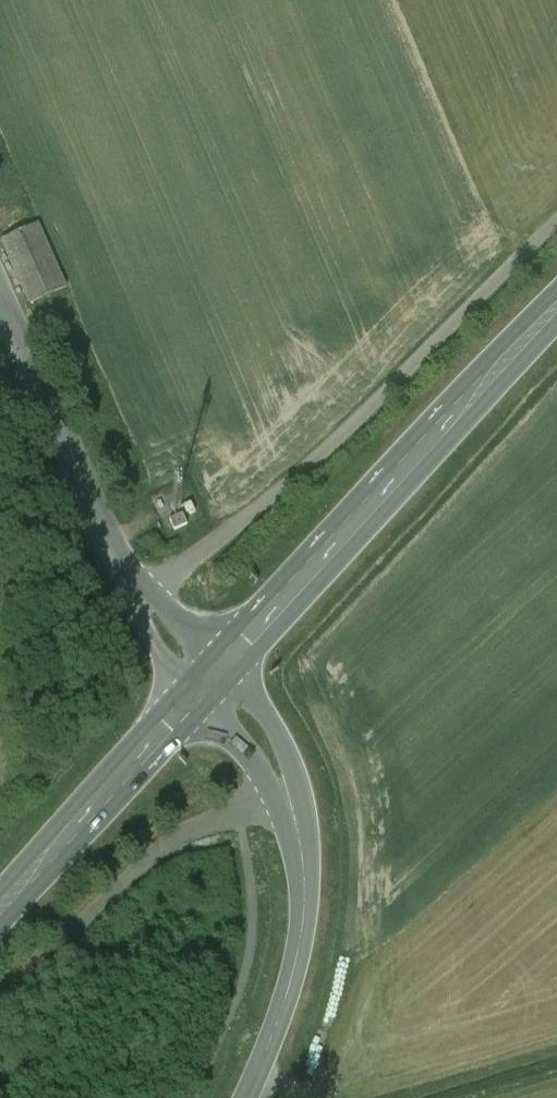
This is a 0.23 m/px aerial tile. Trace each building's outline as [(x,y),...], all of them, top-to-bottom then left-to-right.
[(38,223),(2,240),(32,304),(68,289),(38,223)]
